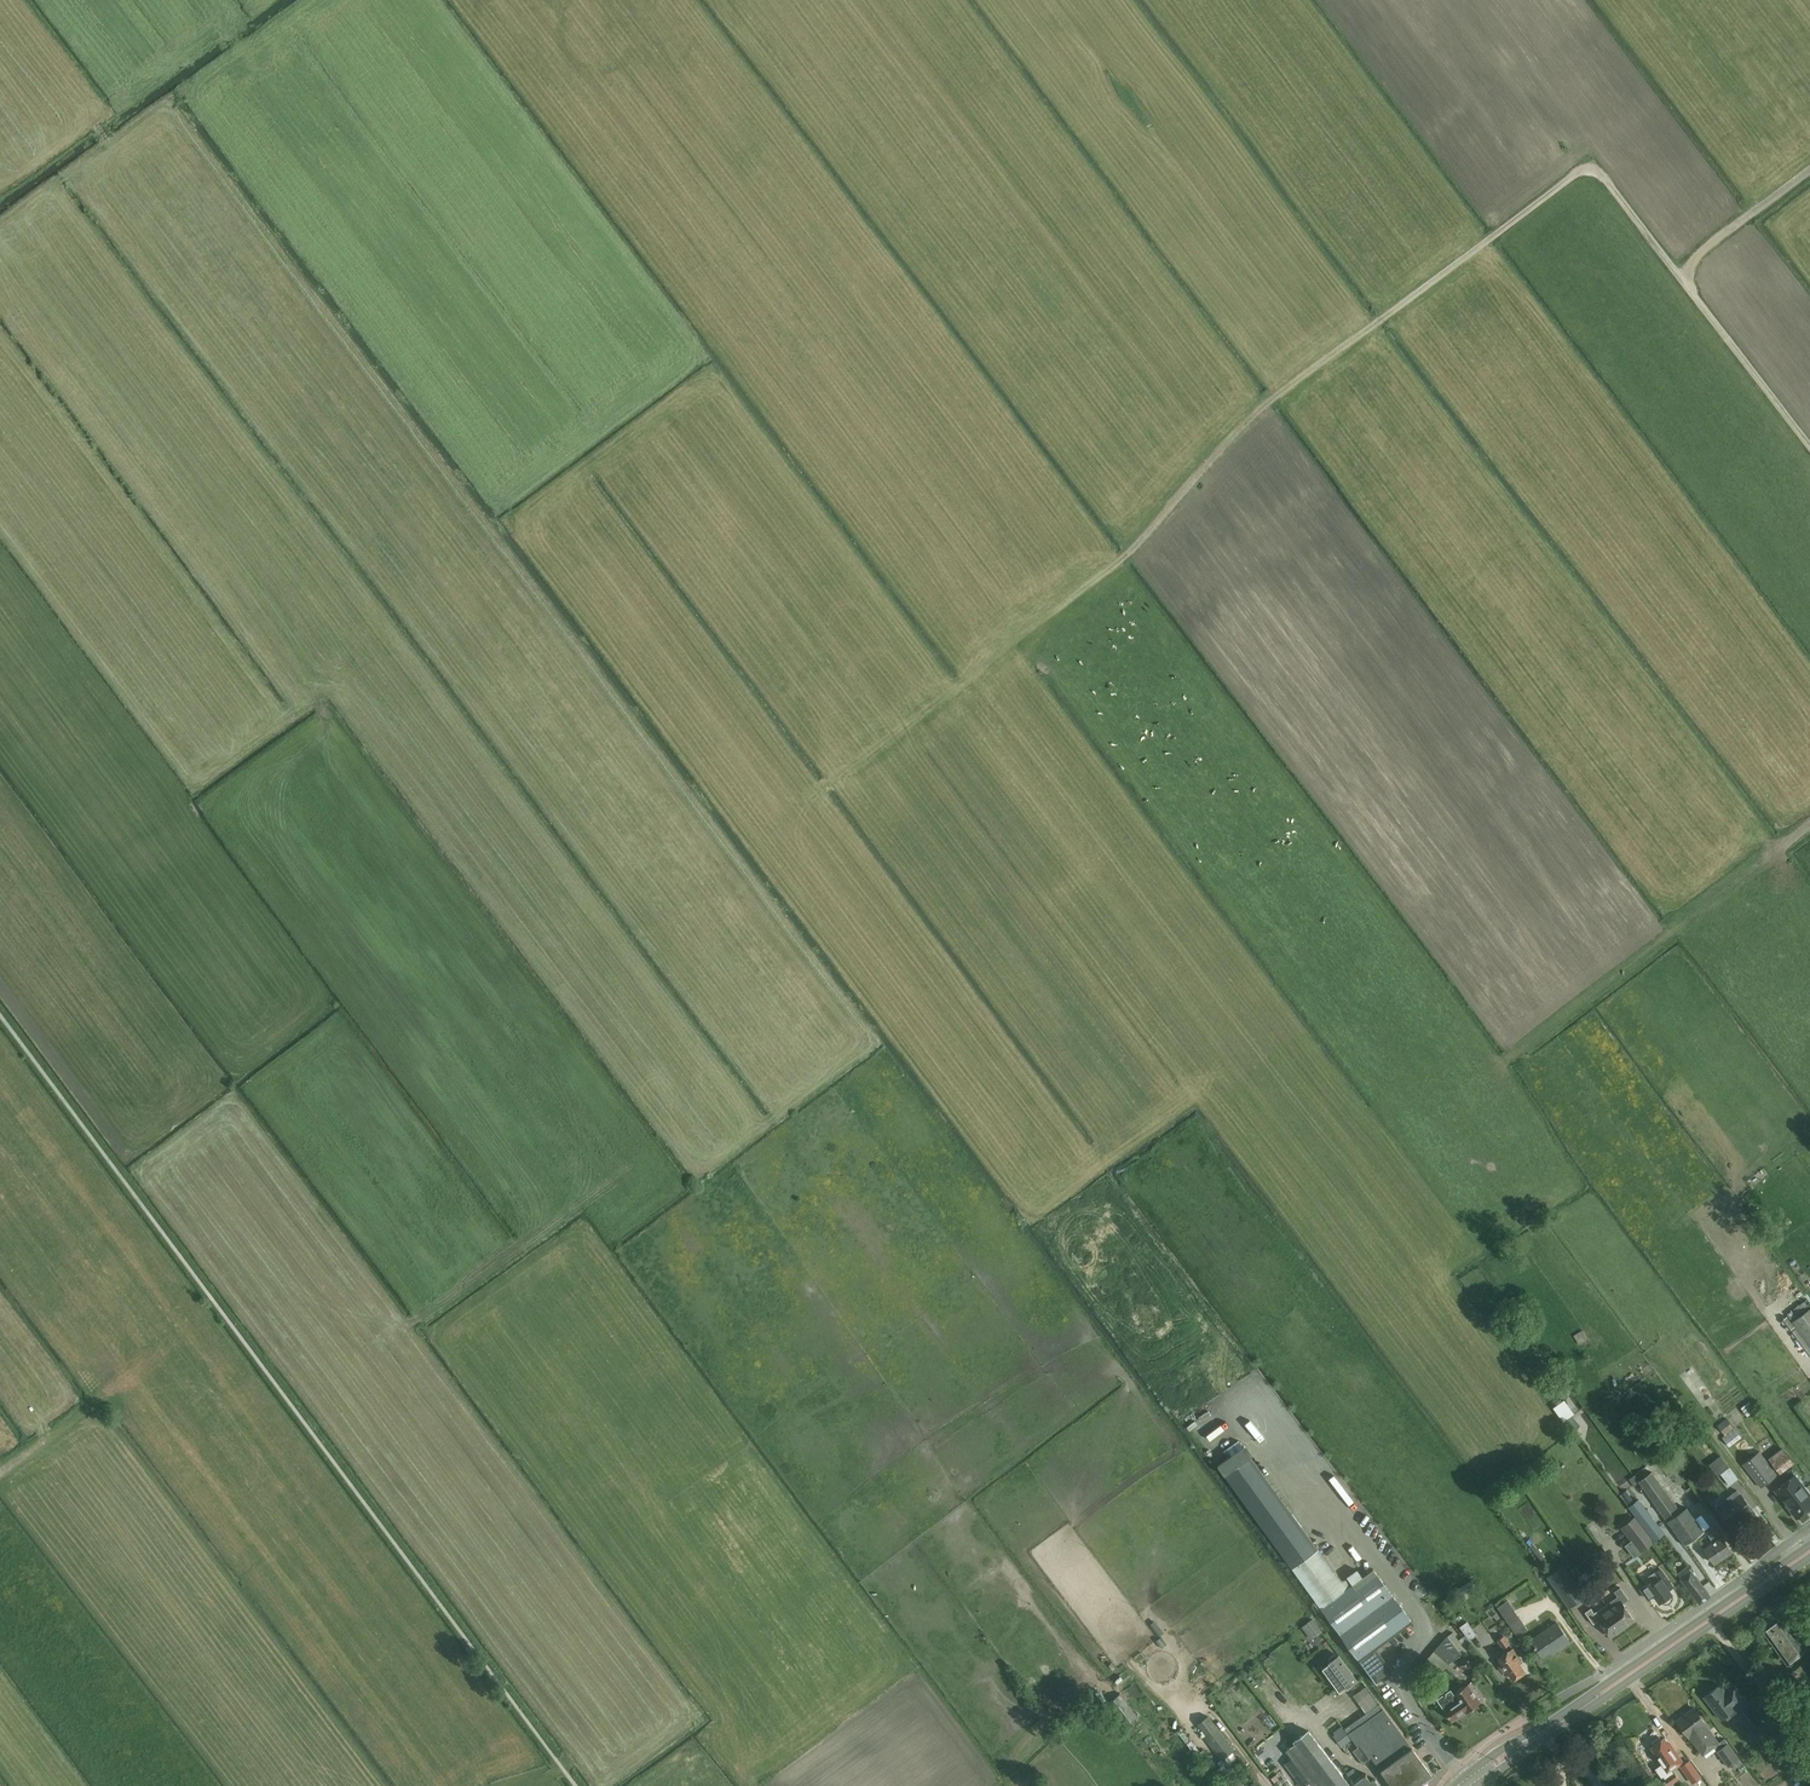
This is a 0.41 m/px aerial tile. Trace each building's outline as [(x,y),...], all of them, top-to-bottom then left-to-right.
[(1762,1297),(1769,1307),(1786,1295),(1779,1285),(1762,1297)] [(1809,1346),(1809,1308),(1792,1322),(1809,1346)] [(1588,1339),(1582,1330),(1574,1335),(1579,1344),(1588,1339)] [(1677,1375),(1693,1398),(1706,1388),(1690,1366),(1677,1375)] [(1700,1395),(1701,1403),(1711,1402),(1710,1393),(1700,1395)] [(1564,1400),(1554,1407),(1572,1432),(1580,1425),(1571,1415),(1574,1413),(1564,1400)] [(1749,1401),(1741,1408),(1748,1416),(1756,1410),(1749,1401)] [(1730,1447),(1742,1437),(1731,1423),(1721,1430),(1725,1435),(1722,1437),(1730,1447)] [(1750,1442),(1736,1448),(1740,1457),(1754,1450),(1750,1442)] [(1251,1456),(1254,1454),(1247,1444),(1218,1466),(1225,1476),(1235,1490),(1262,1471),(1251,1456)] [(1794,1462),(1782,1447),(1768,1459),(1780,1474),(1794,1462)] [(1760,1451),(1742,1464),(1761,1488),(1778,1475),(1760,1451)] [(1739,1478),(1721,1455),(1709,1464),(1718,1476),(1721,1474),(1730,1485),(1739,1478)] [(1669,1457),(1660,1463),(1672,1480),(1681,1474),(1669,1457)] [(1640,1480),(1638,1481),(1668,1521),(1685,1545),(1705,1531),(1687,1507),(1681,1511),(1652,1471),(1640,1480)] [(1636,1474),(1629,1479),(1633,1485),(1638,1481),(1640,1480),(1636,1474)] [(1795,1475),(1775,1490),(1797,1518),(1809,1508),(1809,1494),(1795,1475)] [(1727,1498),(1731,1503),(1718,1512),(1729,1526),(1736,1520),(1742,1516),(1743,1517),(1752,1509),(1741,1494),(1737,1489),(1727,1498)] [(1642,1505),(1638,1499),(1628,1506),(1633,1512),(1655,1541),(1664,1534),(1642,1505)] [(1265,1532),(1266,1533),(1292,1568),(1319,1548),(1292,1513),(1265,1532)] [(1654,1542),(1635,1516),(1621,1527),(1640,1552),(1654,1542)] [(1709,1535),(1714,1543),(1705,1548),(1715,1562),(1731,1551),(1722,1537),(1716,1530),(1709,1535)] [(1292,1568),(1321,1608),(1322,1609),(1377,1683),(1394,1671),(1376,1646),(1411,1620),(1375,1570),(1355,1585),(1349,1577),(1343,1581),(1319,1548),(1292,1568)] [(1585,1597),(1563,1565),(1547,1576),(1569,1608),(1585,1597)] [(1700,1603),(1710,1596),(1692,1571),(1688,1566),(1678,1573),(1700,1603)] [(1644,1580),(1647,1583),(1640,1588),(1648,1599),(1655,1594),(1661,1602),(1664,1600),(1665,1602),(1670,1598),(1669,1596),(1672,1594),(1669,1590),(1673,1587),(1660,1569),(1644,1580)] [(1477,1586),(1472,1579),(1457,1589),(1462,1596),(1477,1586)] [(1606,1604),(1623,1628),(1635,1620),(1623,1603),(1629,1599),(1621,1587),(1615,1591),(1618,1596),(1606,1604)] [(1623,1628),(1606,1604),(1595,1613),(1591,1608),(1585,1612),(1594,1624),(1599,1620),(1611,1637),(1623,1628)] [(1302,1626),(1312,1639),(1323,1631),(1313,1618),(1302,1626)] [(1520,1618),(1510,1624),(1518,1636),(1516,1637),(1522,1646),(1527,1643),(1521,1634),(1528,1629),(1520,1618)] [(1787,1664),(1804,1652),(1780,1620),(1764,1632),(1787,1664)] [(1477,1635),(1467,1621),(1460,1626),(1470,1640),(1477,1635)] [(1542,1656),(1550,1651),(1559,1645),(1560,1647),(1570,1641),(1557,1623),(1532,1640),(1542,1656)] [(1510,1644),(1505,1635),(1497,1640),(1503,1649),(1510,1644)] [(1434,1651),(1428,1658),(1443,1670),(1449,1663),(1461,1654),(1447,1636),(1434,1651)] [(1512,1648),(1499,1658),(1514,1679),(1525,1671),(1520,1664),(1522,1662),(1512,1648)] [(1340,1656),(1331,1663),(1332,1664),(1325,1669),(1341,1692),(1348,1687),(1349,1689),(1358,1682),(1340,1656)] [(1471,1661),(1466,1657),(1460,1659),(1459,1666),(1464,1670),(1471,1667),(1471,1661)] [(1803,1662),(1781,1679),(1794,1696),(1809,1683),(1809,1671),(1803,1662)] [(1195,1677),(1204,1671),(1200,1665),(1191,1672),(1195,1677)] [(1482,1677),(1477,1669),(1469,1674),(1474,1681),(1482,1677)] [(1212,1676),(1200,1681),(1203,1690),(1216,1685),(1212,1676)] [(1437,1699),(1452,1721),(1465,1712),(1465,1713),(1481,1702),(1475,1694),(1477,1693),(1470,1683),(1454,1694),(1451,1689),(1437,1699)] [(1355,1691),(1360,1700),(1369,1694),(1363,1685),(1355,1691)] [(1720,1685),(1704,1697),(1721,1719),(1737,1707),(1736,1706),(1745,1699),(1734,1686),(1726,1693),(1720,1685)] [(1138,1717),(1120,1694),(1108,1703),(1126,1726),(1138,1717)] [(1432,1774),(1412,1748),(1380,1703),(1362,1715),(1413,1782),(1414,1782),(1416,1785),(1432,1774)] [(1749,1707),(1740,1715),(1751,1730),(1761,1722),(1749,1707)] [(1693,1709),(1677,1721),(1689,1737),(1690,1737),(1703,1753),(1713,1746),(1717,1742),(1704,1725),(1705,1724),(1693,1709)] [(1416,1785),(1414,1782),(1413,1782),(1362,1715),(1345,1728),(1350,1735),(1352,1739),(1358,1746),(1360,1745),(1370,1759),(1368,1760),(1372,1758),(1381,1770),(1393,1785),(1416,1785)] [(1204,1737),(1221,1760),(1234,1750),(1208,1716),(1198,1724),(1206,1735),(1204,1737)] [(1342,1725),(1333,1732),(1335,1734),(1333,1735),(1342,1747),(1352,1739),(1350,1735),(1345,1728),(1342,1725)] [(1280,1739),(1287,1731),(1282,1726),(1274,1734),(1280,1739)] [(1183,1739),(1187,1737),(1181,1727),(1177,1730),(1183,1739)] [(1309,1730),(1295,1741),(1296,1743),(1287,1750),(1314,1785),(1351,1785),(1309,1730)] [(1743,1763),(1724,1738),(1717,1742),(1713,1746),(1729,1768),(1732,1766),(1735,1769),(1743,1763)] [(1654,1754),(1661,1764),(1655,1769),(1662,1778),(1664,1777),(1670,1785),(1679,1779),(1673,1770),(1683,1763),(1669,1743),(1667,1745),(1663,1739),(1653,1747),(1656,1752),(1654,1754)] [(1370,1759),(1360,1745),(1358,1746),(1358,1747),(1353,1751),(1363,1764),(1368,1761),(1368,1760),(1370,1759)] [(1214,1762),(1204,1749),(1195,1755),(1206,1768),(1214,1762)] [(1286,1764),(1295,1775),(1303,1785),(1304,1785),(1306,1784),(1309,1782),(1301,1771),(1292,1760),(1289,1762),(1286,1764)] [(1702,1778),(1690,1760),(1680,1767),(1692,1784),(1702,1778)] [(1380,1785),(1376,1779),(1373,1778),(1371,1780),(1366,1773),(1361,1777),(1354,1768),(1351,1770),(1347,1766),(1345,1768),(1348,1772),(1346,1774),(1356,1785),(1381,1785),(1380,1785)] [(1281,1785),(1291,1785),(1281,1769),(1274,1774),(1281,1785)]
